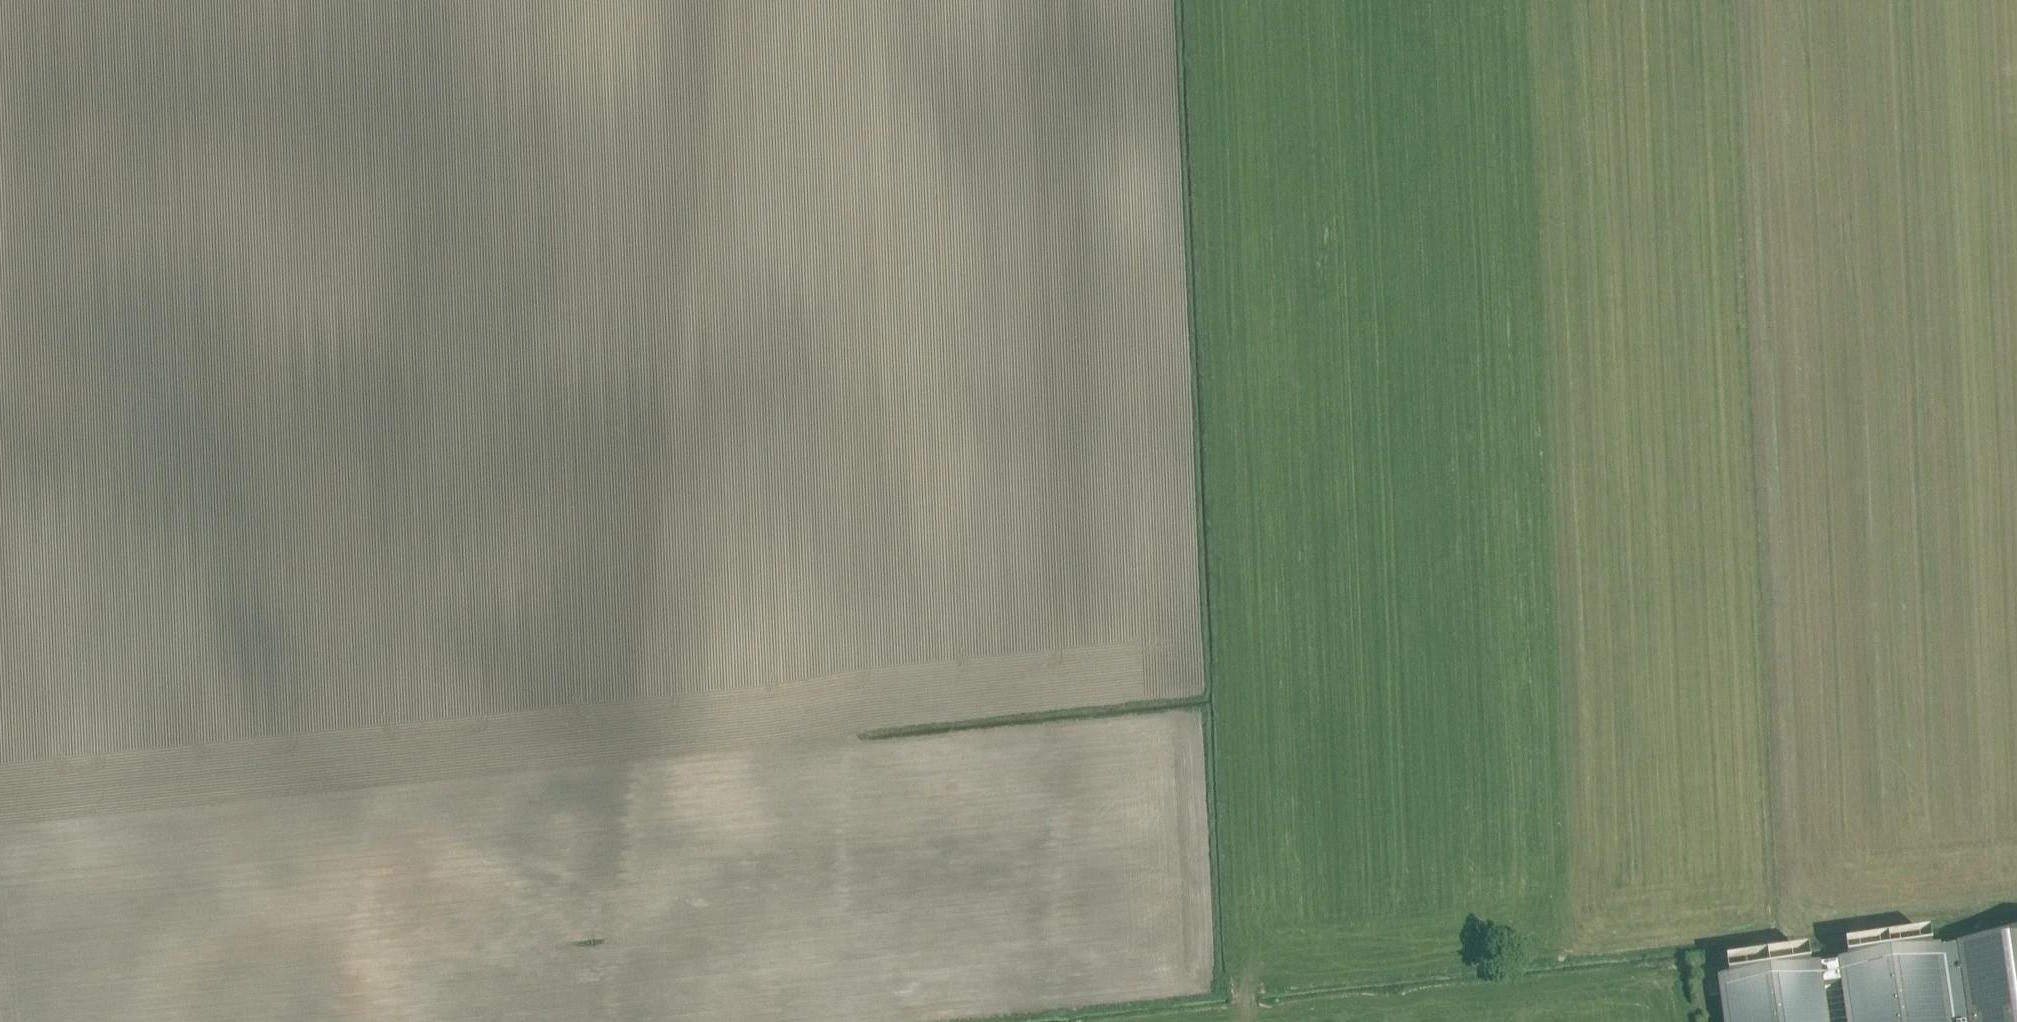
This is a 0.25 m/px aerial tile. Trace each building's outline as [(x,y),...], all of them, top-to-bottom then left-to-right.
[(1958,947),(1967,1008),(1969,1021),(2016,1021),(2016,939),(1958,947)] [(1945,1011),(1967,1008),(1958,947),(1840,964),(1843,986),(1849,1021),(1947,1021),(1945,1011)] [(1840,964),(1816,968),(1721,982),(1727,1021),(1824,1021),(1819,989),(1843,986),(1840,964)]
